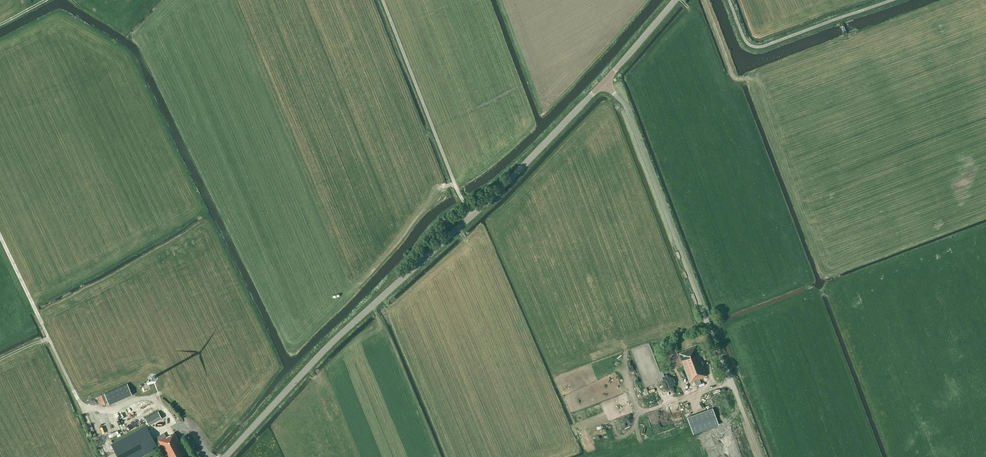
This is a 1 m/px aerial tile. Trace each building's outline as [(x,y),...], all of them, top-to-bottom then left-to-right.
[(679,352),(678,352),(689,383),(694,381),(696,385),(701,383),(699,379),(703,378),(703,377),(707,375),(696,347),(680,353),(679,352)] [(703,360),(708,359),(704,349),(700,351),(703,360)] [(132,395),(126,384),(104,396),(110,407),(132,395)] [(713,419),(707,403),(684,412),(690,428),(713,419)] [(158,411),(145,419),(149,426),(162,418),(158,411)] [(138,413),(118,422),(124,434),(139,427),(144,425),(141,418),(140,418),(138,413)] [(166,418),(170,426),(176,424),(171,415),(166,418)] [(184,451),(185,451),(175,432),(170,435),(170,434),(162,438),(161,436),(157,438),(156,437),(153,439),(146,426),(124,438),(111,444),(118,456),(140,456),(161,446),(167,456),(187,456),(184,451)] [(604,427),(587,433),(588,436),(605,430),(604,427)]
